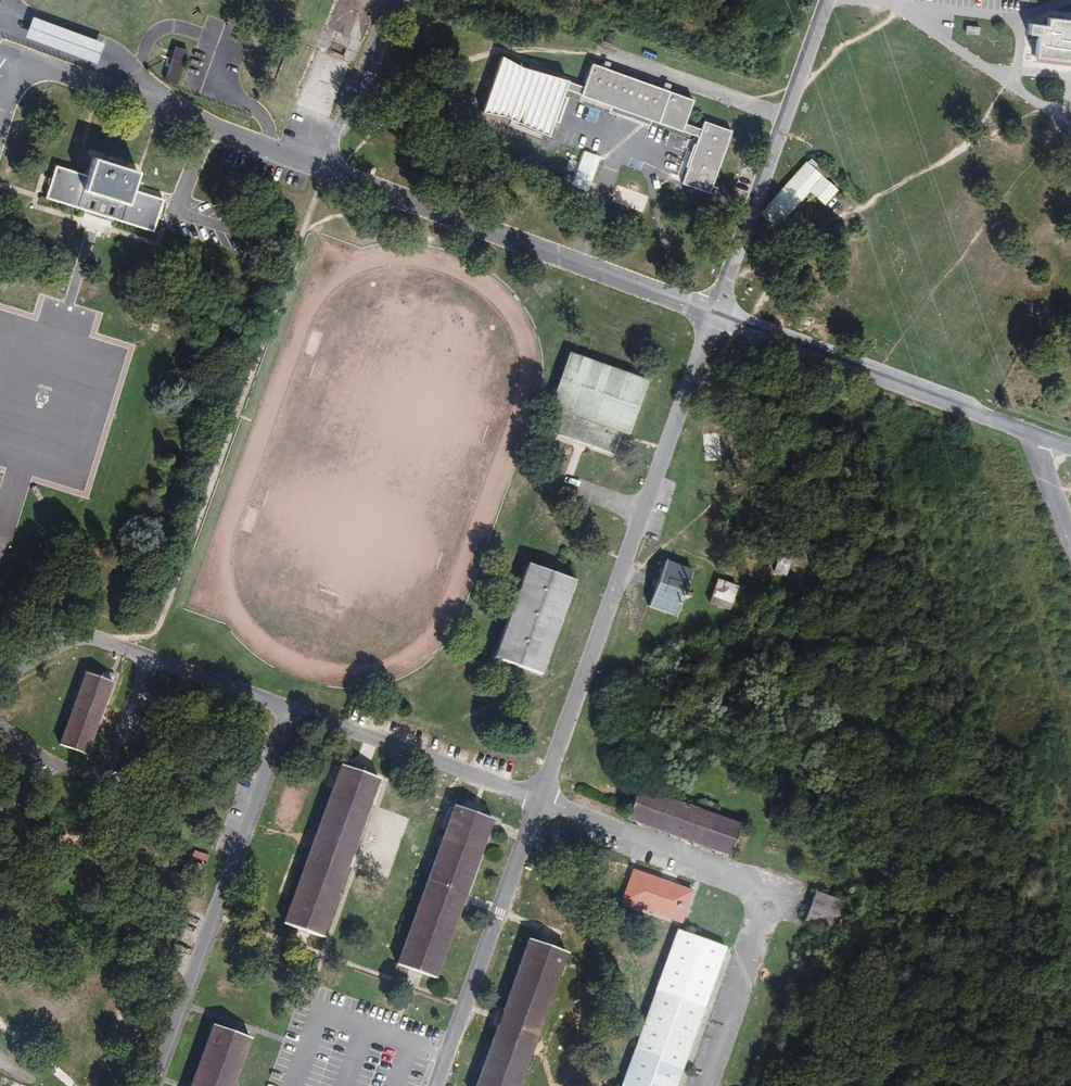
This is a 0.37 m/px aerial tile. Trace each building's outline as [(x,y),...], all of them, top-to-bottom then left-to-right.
[(35,17),(26,40),(96,69),(105,47),(35,17)] [(1035,59),(1070,63),(1070,22),(1048,20),(1047,28),(1030,26),(1029,36),(1037,37),(1035,59)] [(981,26),(965,25),(965,34),(980,35),(981,26)] [(616,35),(608,32),(604,43),(612,46),(616,35)] [(189,51),(175,47),(165,80),(178,84),(189,51)] [(546,137),(565,82),(520,69),(501,57),(481,114),(504,119),(546,137)] [(562,91),(698,138),(701,129),(685,123),(693,99),(670,91),(672,85),(665,83),(663,88),(609,70),(612,64),(605,61),(603,68),(590,63),(582,88),(565,82),(562,91)] [(731,133),(703,123),(698,138),(681,185),(708,195),(731,133)] [(59,163),(46,199),(153,236),(165,201),(136,190),(141,176),(95,160),(90,174),(59,163)] [(809,163),(759,214),(775,229),(810,193),(825,179),(809,163)] [(825,179),(810,193),(823,205),(837,191),(825,179)] [(542,430),(621,458),(647,382),(568,354),(542,430)] [(664,561),(647,609),(675,619),(692,571),(664,561)] [(528,566),(494,663),(540,678),(574,582),(528,566)] [(738,587),(717,580),(708,606),(729,613),(738,587)] [(58,747),(89,757),(116,681),(85,670),(58,747)] [(321,941),(377,781),(339,768),(283,928),(321,941)] [(638,791),(627,823),(734,857),(744,825),(638,791)] [(451,808),(394,971),(437,986),(494,823),(451,808)] [(209,855),(192,851),(190,857),(207,862),(209,855)] [(694,892),(631,872),(619,906),(683,927),(694,892)] [(846,904),(815,892),(802,923),(833,936),(846,904)] [(675,932),(621,1085),(678,1085),(726,949),(675,932)] [(567,956),(525,941),(474,1085),(521,1085),(567,956)] [(249,1043),(209,1029),(188,1085),(234,1085),(249,1043)]
